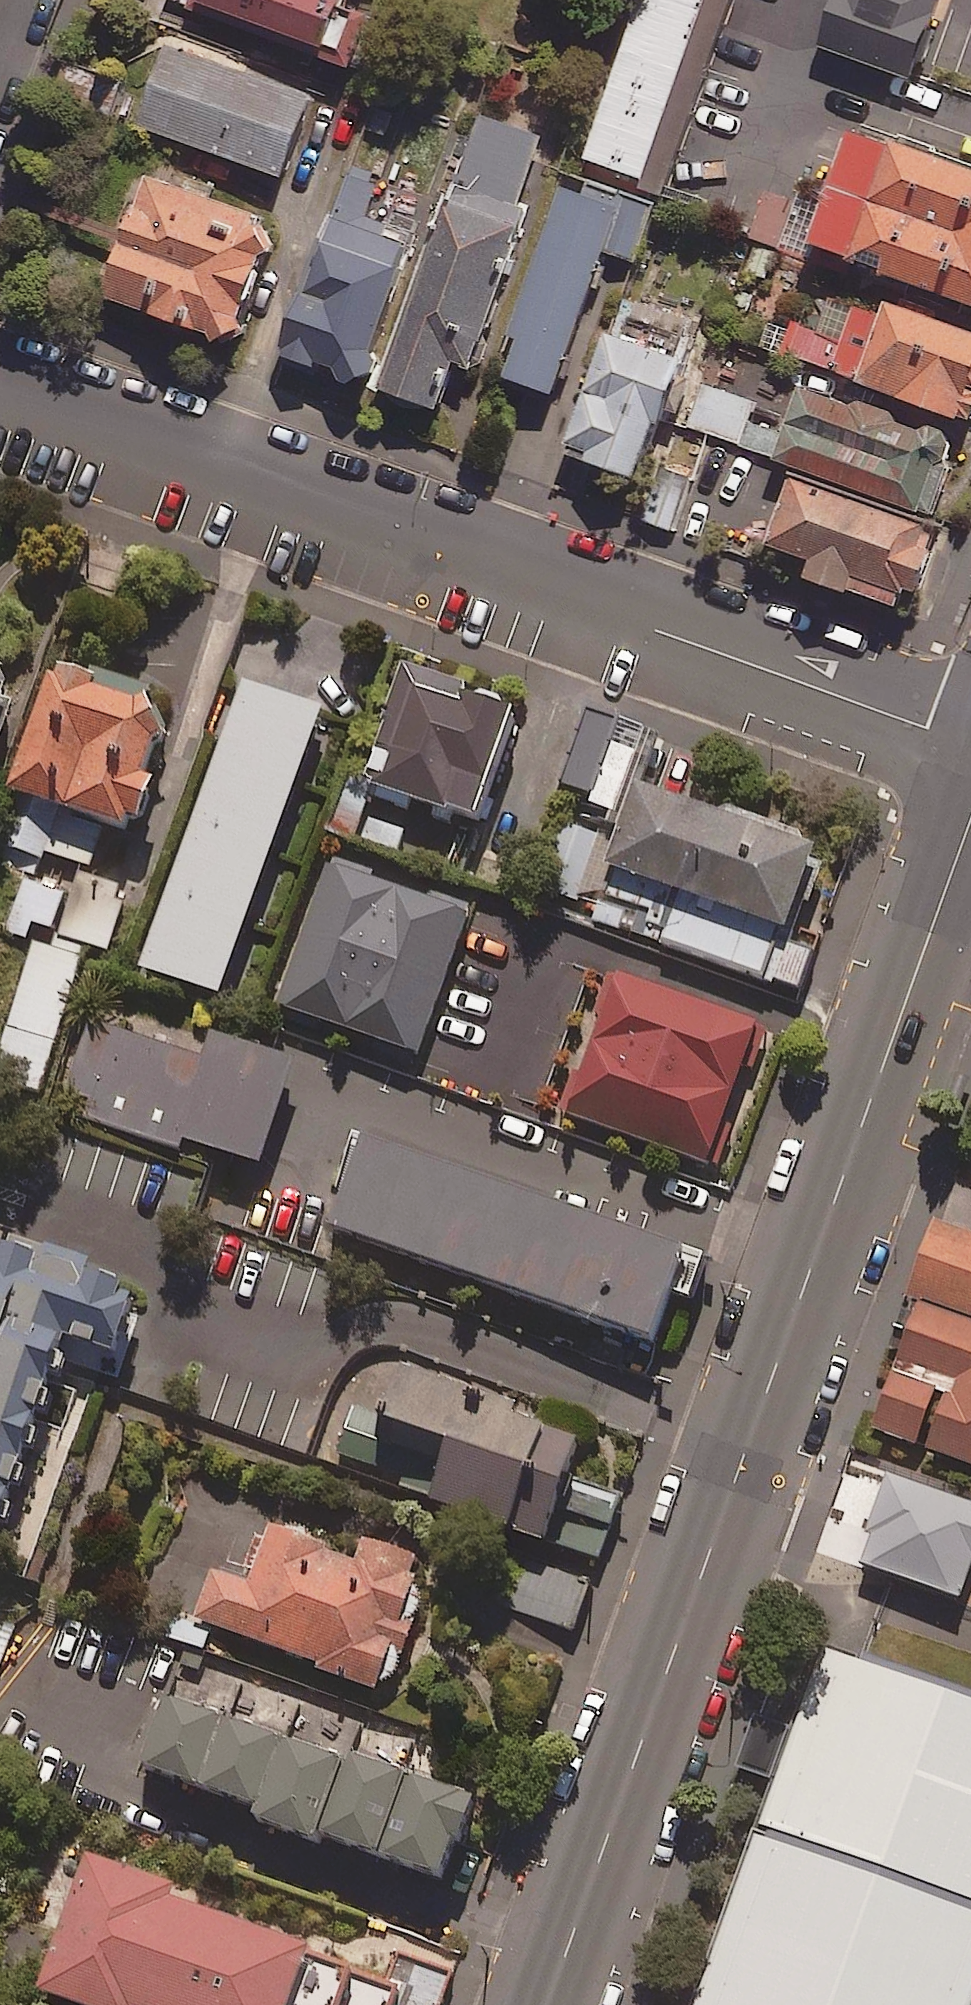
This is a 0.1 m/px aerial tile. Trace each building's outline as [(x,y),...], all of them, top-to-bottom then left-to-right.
[(367,0),(188,0),(187,3),(348,62),(371,1),(367,0)] [(582,155),(666,185),(731,0),(636,0),(582,155)] [(816,41),(910,75),(937,0),(831,0),(816,41)] [(309,89),(165,38),(135,122),(279,173),(309,89)] [(114,71),(62,69),(60,109),(112,111),(114,71)] [(428,245),(378,386),(434,406),(451,360),(467,365),(524,207),(514,203),(538,138),(475,115),(428,245)] [(848,122),(806,240),(970,299),(970,166),(848,122)] [(258,211),(140,170),(98,290),(230,337),(263,240),(258,211)] [(650,208),(560,177),(494,370),(552,390),(600,247),(633,258),(650,208)] [(791,200),(763,193),(754,230),(782,237),(791,200)] [(378,386),(428,245),(328,209),(274,359),(350,386),(354,377),(378,386)] [(858,284),(839,335),(805,322),(793,353),(964,416),(970,397),(970,326),(858,284)] [(679,354),(602,328),(562,447),(632,471),(648,421),(655,423),(679,354)] [(856,414),(810,396),(785,462),(933,517),(952,466),(960,456),(953,442),(937,433),(929,441),(906,430),(901,419),(866,408),(856,414)] [(931,531),(808,486),(783,554),(823,568),(816,587),(852,601),(859,582),(911,602),(916,589),(929,594),(943,555),(925,549),(931,531)] [(462,682),(403,664),(366,782),(478,817),(513,706),(460,689),(462,682)] [(0,666),(0,698),(10,669),(0,666)] [(168,708),(51,667),(9,786),(21,791),(5,836),(90,866),(106,821),(133,831),(153,775),(145,772),(168,708)] [(322,707),(244,679),(141,965),(219,993),(322,707)] [(815,844),(637,781),(655,729),(583,703),(551,793),(611,814),(605,830),(563,815),(537,890),(591,909),(587,921),(805,999),(822,950),(783,936),(815,844)] [(368,792),(348,784),(331,829),(351,837),(368,792)] [(470,907),(330,857),(278,1002),(418,1052),(470,907)] [(66,890),(26,876),(6,933),(27,940),(34,921),(54,927),(66,890)] [(76,883),(59,934),(108,950),(125,900),(76,883)] [(85,950),(52,940),(50,947),(32,942),(0,1047),(0,1081),(41,1094),(85,950)] [(757,1021),(615,970),(564,1111),(707,1162),(757,1021)] [(206,1056),(91,1017),(61,1108),(179,1147),(183,1135),(261,1161),(294,1060),(214,1033),(206,1056)] [(699,1261),(367,1140),(335,1228),(666,1349),(699,1261)] [(937,1292),(970,1304),(970,1219),(965,1217),(937,1292)] [(0,1238),(0,1514),(64,1332),(116,1351),(139,1288),(0,1238)] [(937,1292),(888,1420),(970,1451),(970,1304),(937,1292)] [(516,1415),(412,1379),(395,1424),(356,1410),(338,1459),(400,1481),(396,1492),(547,1545),(579,1455),(510,1430),(516,1415)] [(39,1582),(108,1390),(81,1380),(12,1572),(39,1582)] [(889,1472),(858,1560),(961,1596),(968,1574),(970,1575),(970,1501),(889,1472)] [(620,1495),(587,1484),(567,1543),(599,1554),(620,1495)] [(255,1586),(212,1572),(193,1628),(318,1670),(315,1678),(383,1701),(399,1653),(409,1656),(418,1629),(407,1625),(423,1579),(414,1576),(420,1558),(367,1541),(358,1567),(324,1556),(327,1548),(274,1531),(255,1586)] [(589,1584),(530,1563),(514,1609),(573,1629),(589,1584)] [(3,1670),(19,1624),(0,1618),(0,1669),(3,1670)] [(822,1649),(696,2004),(970,2004),(970,1702),(822,1649)] [(225,1716),(167,1694),(141,1763),(199,1785),(225,1716)] [(282,1737),(225,1716),(199,1785),(256,1807),(282,1737)] [(256,1807),(252,1816),(316,1840),(320,1831),(346,1762),(282,1737),(256,1807)] [(346,1762),(320,1831),(378,1853),(410,1769),(352,1747),(346,1762)] [(410,1769),(378,1853),(440,1877),(472,1793),(410,1769)] [(97,1857),(47,1993),(79,2004),(305,2004),(325,1949),(181,1897),(184,1888),(97,1857)]
